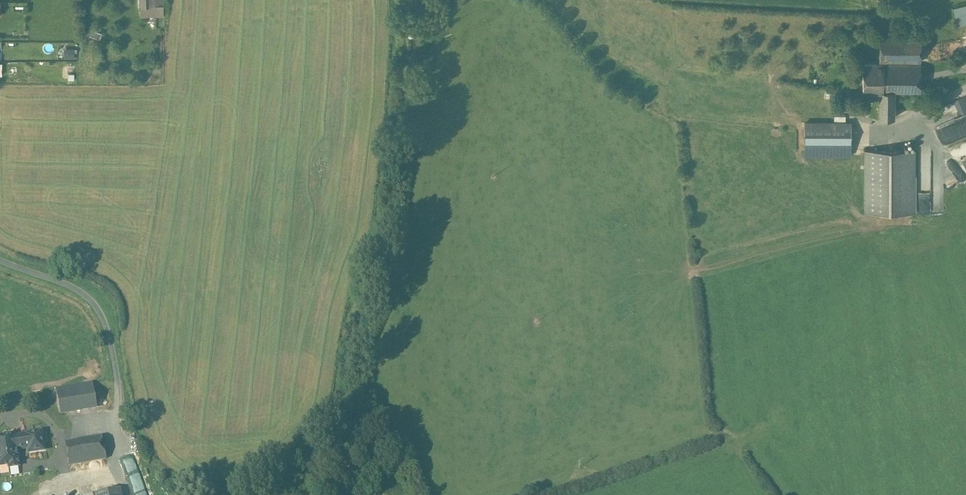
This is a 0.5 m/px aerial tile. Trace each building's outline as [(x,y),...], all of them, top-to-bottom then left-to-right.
[(141,16),(164,15),(164,4),(164,0),(140,0),(141,16)] [(954,7),(958,23),(965,21),(965,4),(954,7)] [(921,34),(880,33),(880,59),(921,59),(921,34)] [(75,47),(65,46),(65,57),(75,58),(75,47)] [(883,62),(863,61),(862,91),(879,91),(883,91),(883,90),(883,62)] [(921,62),(883,62),(883,90),(895,90),(920,90),(921,62)] [(895,90),(883,90),(883,91),(879,91),(879,117),(894,117),(895,90)] [(925,113),(931,129),(965,113),(965,95),(925,113)] [(931,132),(943,146),(965,136),(965,116),(931,132)] [(830,122),(805,122),(805,150),(805,154),(850,154),(851,122),(830,122)] [(945,151),(950,165),(965,158),(965,142),(945,151)] [(916,149),(864,149),(864,154),(864,212),(879,212),(912,212),(915,212),(916,149)] [(931,150),(918,150),(917,212),(931,212),(931,150)] [(952,168),(958,184),(965,180),(965,162),(952,168)] [(56,390),(60,414),(97,407),(94,392),(93,383),(56,390)] [(94,392),(97,407),(108,405),(106,396),(105,390),(102,390),(94,392)] [(0,440),(0,469),(9,468),(9,471),(19,469),(16,453),(28,451),(29,454),(44,452),(42,434),(26,437),(14,439),(14,438),(0,440)] [(102,436),(66,443),(70,465),(106,459),(102,436)]
